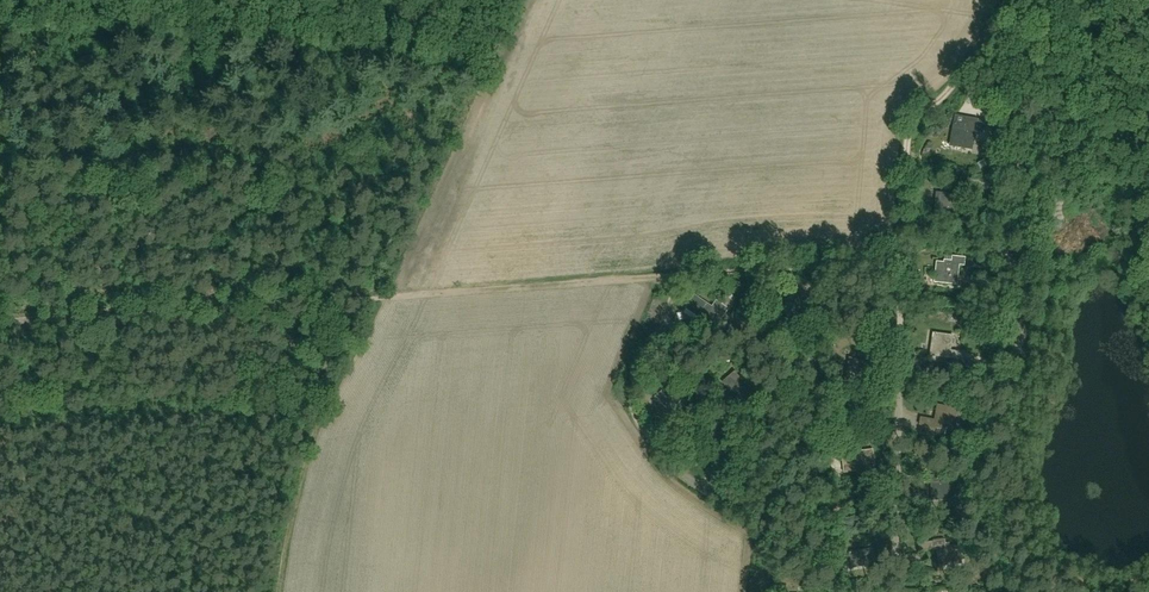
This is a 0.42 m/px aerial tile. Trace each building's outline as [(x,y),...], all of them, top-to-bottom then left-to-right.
[(973,149),(975,137),(978,119),(956,115),(950,145),(973,149)] [(954,187),(954,194),(937,193),(935,212),(958,215),(960,195),(967,196),(967,189),(954,187)] [(960,265),(965,265),(965,258),(953,257),(952,264),(937,262),(935,282),(958,284),(960,265)] [(712,306),(695,294),(686,307),(708,323),(717,310),(724,315),(728,308),(716,300),(712,306)] [(767,303),(761,308),(768,319),(775,314),(767,303)] [(930,355),(964,361),(965,353),(951,351),(953,336),(934,333),(930,355)] [(845,380),(863,384),(862,388),(870,389),(872,377),(865,375),(868,362),(850,358),(845,380)] [(723,382),(738,399),(750,390),(735,372),(723,382)] [(920,425),(954,431),(958,409),(938,405),(935,420),(921,418),(920,425)] [(840,440),(842,454),(845,472),(859,471),(858,467),(875,465),(873,450),(855,452),(853,438),(856,437),(855,427),(836,430),(837,440),(840,440)] [(924,476),(924,483),(931,483),(932,501),(957,500),(957,482),(938,482),(938,476),(924,476)] [(933,542),(934,549),(937,549),(939,567),(962,564),(959,546),(946,548),(945,540),(933,542)] [(852,568),(875,565),(872,549),(850,553),(852,568)]
